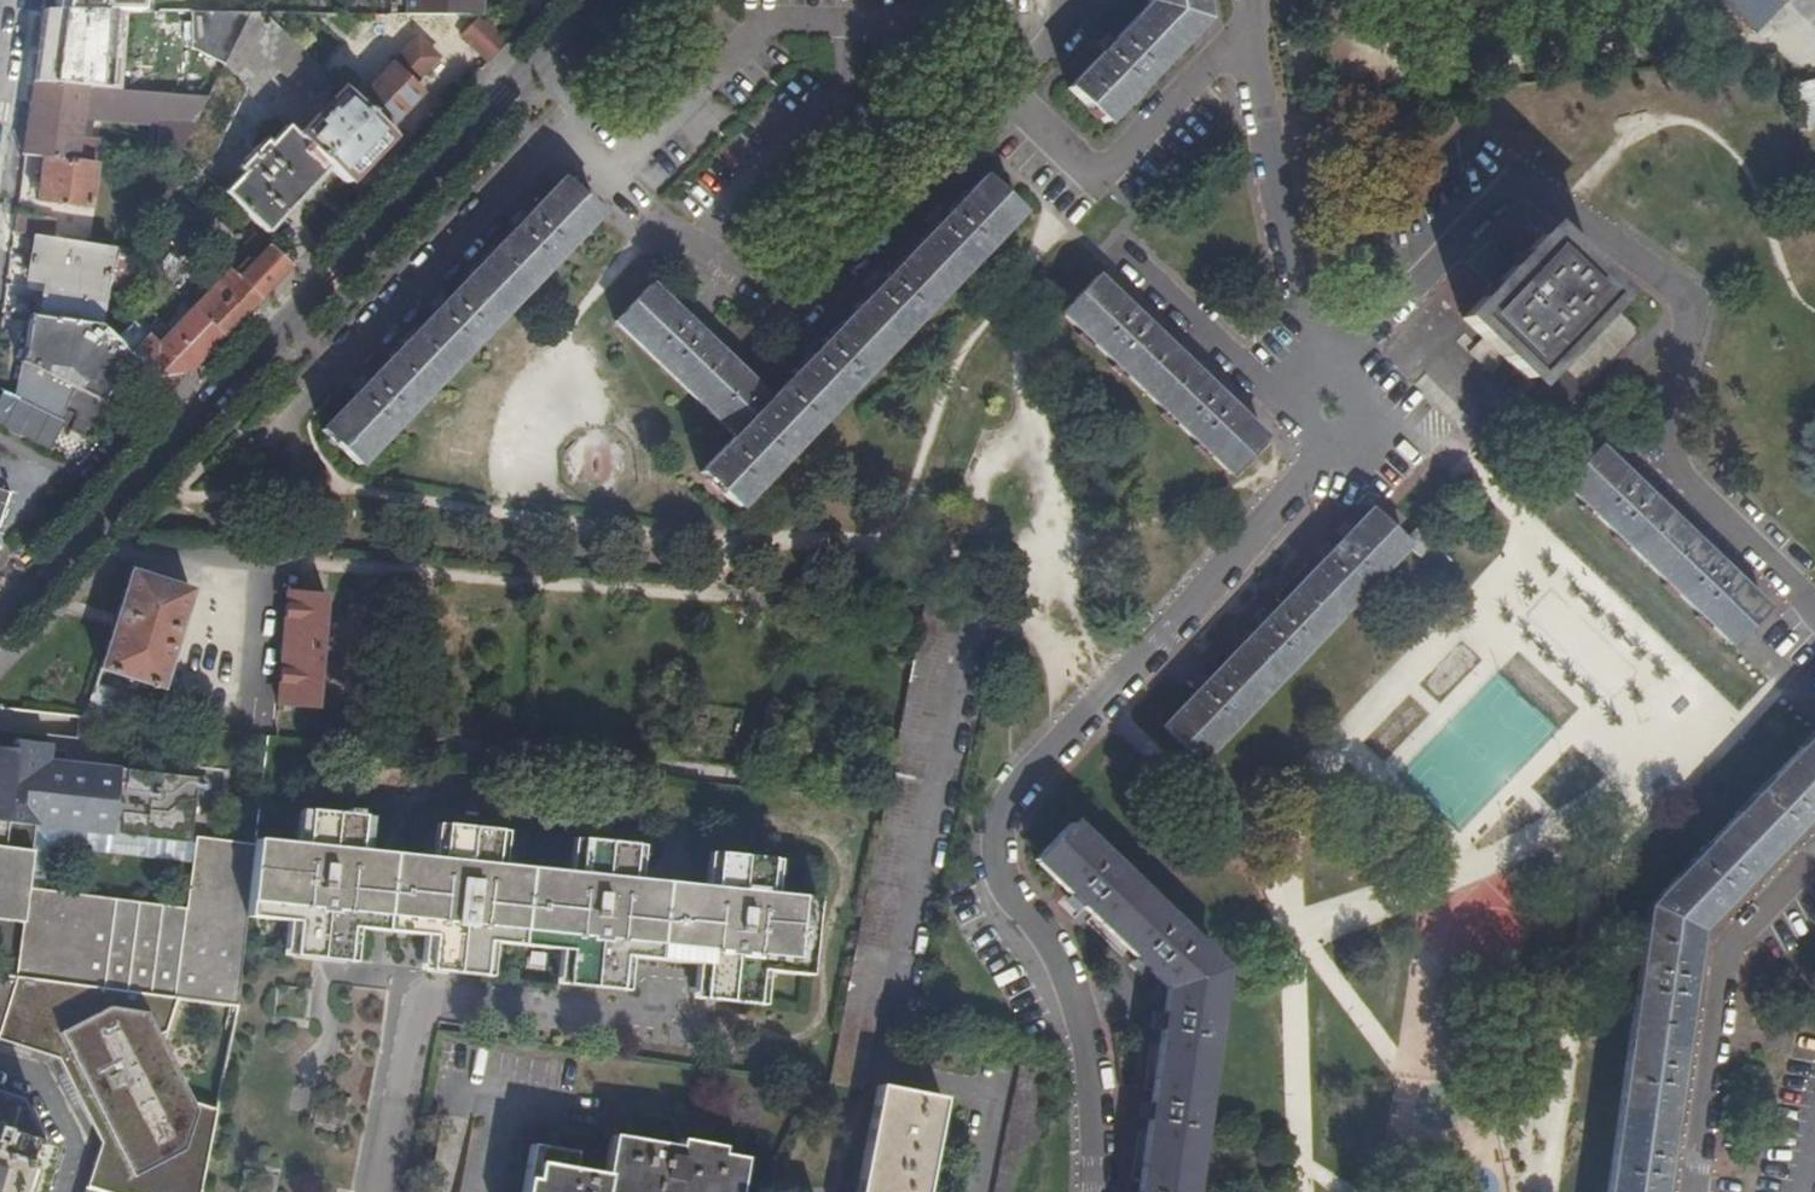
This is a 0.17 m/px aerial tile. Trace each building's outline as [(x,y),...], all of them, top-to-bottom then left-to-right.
[(192,0),(157,0),(157,10),(193,8),(192,0)] [(405,18),(406,0),(390,0),(389,17),(405,18)] [(478,18),(479,0),(406,0),(405,18),(478,18)] [(1150,6),(1068,90),(1104,124),(1204,21),(1199,0),(1149,0),(1150,6)] [(1755,7),(1814,64),(1814,6),(1808,0),(1762,0),(1755,7)] [(330,79),(283,33),(265,15),(248,15),(222,70),(244,90),(270,63),(310,99),(330,79)] [(292,19),(278,15),(265,15),(283,33),(292,19)] [(462,37),(489,62),(506,44),(478,18),(462,37)] [(356,104),(385,131),(421,94),(413,87),(438,60),(417,40),(356,104)] [(222,70),(209,100),(199,118),(195,127),(181,156),(202,175),(214,162),(247,92),(244,90),(222,70)] [(59,86),(32,84),(22,157),(44,160),(75,163),(82,116),(175,125),(176,116),(199,118),(209,100),(111,91),(81,88),(59,86)] [(1795,91),(1807,133),(1814,131),(1814,86),(1795,91)] [(328,170),(345,186),(392,138),(385,131),(356,104),(343,91),(297,140),(328,170)] [(195,127),(199,118),(176,116),(175,125),(195,127)] [(224,195),(266,235),(328,170),(297,140),(286,130),(261,155),(255,150),(243,164),(249,168),(224,195)] [(75,163),(44,160),(37,201),(88,208),(95,165),(75,163)] [(984,181),(947,218),(939,227),(884,284),(875,293),(821,349),(812,359),(768,403),(696,333),(687,324),(649,288),(615,323),(700,405),(734,439),(700,473),(735,507),(1018,215),(984,181)] [(445,303),(437,311),(367,385),(358,394),(321,431),(356,465),(597,217),(562,182),(525,220),(517,228),(445,303)] [(939,227),(947,218),(941,213),(933,222),(939,227)] [(512,223),(517,228),(525,220),(520,215),(512,223)] [(16,219),(14,236),(37,240),(49,242),(51,224),(16,219)] [(246,271),(268,247),(269,247),(258,236),(235,261),(246,271)] [(1509,274),(1499,284),(1465,321),(1491,346),(1483,353),(1506,376),(1514,368),(1527,380),(1606,299),(1544,238),(1509,274)] [(43,320),(98,328),(109,250),(49,242),(37,240),(34,261),(32,261),(31,269),(32,269),(31,281),(47,283),(43,320)] [(229,270),(260,301),(291,268),(268,247),(246,271),(235,261),(230,256),(222,265),(229,270)] [(1493,279),(1499,284),(1509,274),(1504,268),(1508,264),(1492,249),(1474,268),(1489,283),(1493,279)] [(192,309),(224,338),(260,301),(229,270),(220,280),(215,276),(211,280),(216,285),(192,309)] [(875,293),(884,284),(878,278),(869,287),(875,293)] [(1145,325),(1135,316),(1098,280),(1064,315),(1231,477),(1265,441),(1226,404),(1217,396),(1145,325)] [(432,305),(437,311),(445,303),(440,297),(432,305)] [(137,365),(169,395),(224,338),(192,309),(188,305),(183,310),(187,314),(156,347),(132,326),(115,344),(137,365)] [(1141,311),(1135,316),(1145,325),(1150,319),(1141,311)] [(107,396),(137,365),(115,344),(98,328),(43,320),(27,318),(22,357),(16,365),(102,406),(107,396)] [(693,318),(687,324),(696,333),(702,327),(693,318)] [(806,352),(812,359),(821,349),(815,343),(806,352)] [(358,394),(367,385),(361,380),(352,388),(358,394)] [(1217,396),(1226,404),(1232,399),(1223,390),(1217,396)] [(1565,483),(1649,563),(1658,505),(1644,492),(1635,482),(1599,449),(1565,483)] [(1640,477),(1635,482),(1644,492),(1650,486),(1640,477)] [(1658,505),(1649,563),(1732,644),(1766,610),(1728,572),(1718,563),(1658,505)] [(1213,678),(1198,760),(1201,763),(1324,636),(1409,549),(1406,546),(1373,514),(1336,551),(1327,560),(1272,617),(1264,626),(1213,678)] [(1406,546),(1409,549),(1423,563),(1436,550),(1419,533),(1406,546)] [(1327,560),(1336,551),(1330,546),(1321,554),(1327,560)] [(1718,563),(1728,572),(1734,566),(1724,557),(1718,563)] [(327,565),(289,562),(278,704),(316,707),(317,697),(327,565)] [(120,599),(98,670),(159,689),(190,593),(129,573),(120,599)] [(953,608),(921,603),(882,802),(828,1083),(858,1089),(953,608)] [(1258,620),(1264,626),(1272,617),(1266,611),(1258,620)] [(1194,687),(1199,692),(1208,683),(1202,677),(1194,687)] [(1165,727),(1198,760),(1213,678),(1208,683),(1199,692),(1165,727)] [(92,687),(83,717),(109,720),(116,696),(92,687)] [(1648,908),(1610,1179),(1608,1191),(1658,1191),(1660,1177),(1662,1165),(1674,1087),(1676,1074),(1687,997),(1688,985),(1696,931),(1733,892),(1742,884),(1796,827),(1805,817),(1814,807),(1814,737),(1648,908)] [(30,853),(33,829),(190,844),(196,778),(46,763),(47,746),(13,743),(11,759),(0,758),(0,849),(30,853)] [(437,1033),(443,1001),(449,974),(482,978),(485,944),(565,953),(562,986),(618,992),(621,959),(703,968),(699,1000),(754,1007),(757,974),(807,979),(816,901),(766,896),(770,862),(715,856),(711,890),(630,881),(633,848),(578,841),(574,875),(494,866),(497,833),(442,827),(438,860),(357,852),(360,818),(305,813),(302,846),(225,839),(224,842),(205,840),(195,927),(87,914),(33,907),(24,979),(180,999),(238,1007),(200,1191),(405,1191),(437,1033)] [(1805,817),(1796,827),(1802,832),(1811,823),(1805,817)] [(1083,908),(1094,850),(1068,826),(1034,861),(1073,898),(1082,907),(1083,908)] [(30,853),(0,849),(0,921),(22,924),(31,854),(30,853)] [(1157,980),(1168,921),(1094,850),(1083,908),(1138,962),(1148,970),(1157,980)] [(1748,889),(1742,884),(1733,892),(1739,898),(1748,889)] [(1082,907),(1073,898),(1068,904),(1077,913),(1082,907)] [(1168,921),(1157,980),(1167,989),(1164,1014),(1162,1026),(1151,1104),(1150,1117),(1139,1191),(1189,1191),(1196,1143),(1220,970),(1168,921)] [(1143,976),(1148,970),(1138,962),(1133,967),(1143,976)] [(238,1007),(180,999),(24,979),(0,976),(0,1043),(56,1060),(92,1130),(99,1143),(85,1187),(83,1191),(200,1191),(238,1007)] [(1696,986),(1688,985),(1687,997),(1694,998),(1696,986)] [(1162,1026),(1164,1014),(1156,1013),(1154,1026),(1162,1026)] [(1052,1066),(1021,1059),(995,1191),(1028,1191),(1052,1066)] [(1683,1075),(1676,1074),(1674,1087),(1681,1088),(1683,1075)] [(940,1099),(877,1086),(857,1191),(923,1191),(940,1099)] [(41,1168),(48,1148),(22,1102),(0,1095),(0,1191),(33,1191),(41,1168)] [(1142,1117),(1150,1117),(1151,1104),(1143,1104),(1142,1117)] [(744,1160),(707,1154),(707,1149),(696,1146),(695,1151),(694,1156),(680,1154),(681,1149),(612,1136),(606,1176),(570,1169),(534,1162),(529,1191),(739,1191),(744,1160)] [(534,1162),(570,1169),(573,1153),(537,1147),(534,1162)] [(1662,1165),(1660,1177),(1668,1178),(1669,1166),(1662,1165)]
